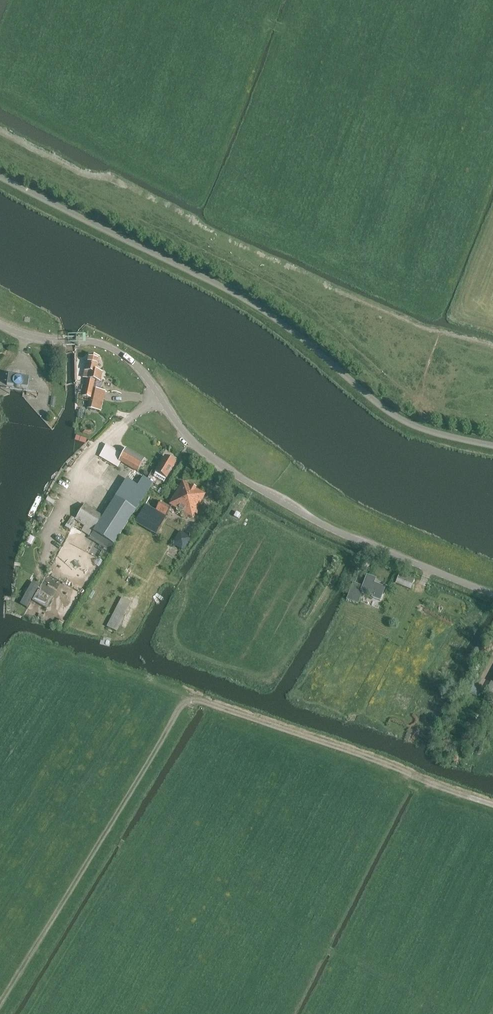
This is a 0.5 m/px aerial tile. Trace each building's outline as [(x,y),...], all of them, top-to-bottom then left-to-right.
[(102,373),(97,371),(99,358),(88,356),(84,374),(88,375),(87,379),(86,379),(83,397),(91,398),(89,407),(99,410),(103,390),(93,388),(95,381),(95,380),(100,382),(102,373)] [(7,385),(11,385),(28,388),(29,378),(9,375),(7,385)] [(138,472),(145,459),(127,449),(122,456),(106,446),(100,457),(117,466),(119,461),(138,472)] [(167,478),(176,463),(168,459),(165,462),(163,461),(156,472),(153,470),(148,479),(155,483),(157,479),(158,479),(160,475),(167,478)] [(75,520),(82,525),(85,526),(82,531),(111,550),(114,544),(136,511),(135,511),(138,507),(139,507),(148,492),(149,493),(153,483),(143,478),(138,486),(127,479),(116,499),(115,498),(103,517),(85,506),(75,520)] [(192,518),(205,495),(182,482),(170,505),(192,518)] [(169,512),(171,508),(161,502),(158,506),(156,510),(167,515),(169,512)] [(161,526),(166,517),(145,505),(138,519),(135,523),(156,535),(161,526)] [(184,550),(192,537),(181,530),(173,544),(184,550)] [(69,615),(83,590),(49,571),(36,594),(51,603),(43,617),(56,624),(62,612),(69,615)] [(411,590),(415,580),(400,574),(396,583),(411,590)] [(363,592),(366,593),(373,596),(372,598),(380,601),(385,588),(377,585),(377,586),(373,585),(375,579),(367,576),(363,587),(353,583),(347,600),(358,604),(363,592)] [(116,632),(131,603),(122,598),(107,627),(116,632)] [(477,697),(478,696),(481,690),(473,686),(470,692),(469,693),(477,697)] [(444,740),(440,748),(448,752),(452,744),(444,740)]
